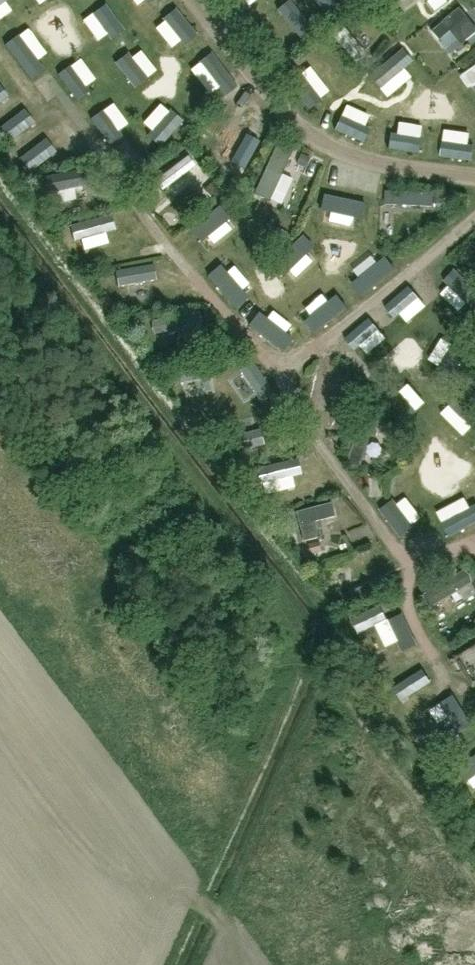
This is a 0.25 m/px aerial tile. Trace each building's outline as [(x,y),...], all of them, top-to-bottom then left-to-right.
[(157,30),(174,18),(162,0),(145,12),(157,30)] [(254,16),(266,15),(265,1),(253,2),(254,16)] [(431,30),(438,39),(451,30),(461,43),(474,32),(474,25),(460,6),(431,30)] [(298,10),(284,20),(295,36),(309,27),(298,10)] [(184,28),(167,39),(181,60),(198,48),(184,28)] [(318,106),(331,95),(301,59),(289,69),(318,106)] [(192,83),(212,82),(210,65),(190,67),(192,83)] [(462,76),(471,88),(474,85),(474,66),(462,76)] [(12,80),(5,69),(0,72),(0,87),(12,80)] [(174,103),(164,115),(179,128),(190,117),(174,103)] [(226,157),(252,116),(237,106),(211,148),(226,157)] [(65,140),(70,150),(84,143),(78,133),(65,140)] [(281,145),(258,195),(277,203),(299,153),(281,145)] [(170,195),(201,170),(192,158),(160,183),(170,195)] [(63,198),(93,193),(92,183),(62,188),(63,198)] [(406,292),(464,352),(474,339),(474,275),(453,253),(406,292)] [(243,298),(270,275),(256,258),(229,281),(243,298)] [(120,274),(124,292),(162,284),(157,265),(120,274)] [(295,298),(264,321),(274,334),(305,312),(295,298)] [(391,337),(417,316),(407,304),(381,325),(391,337)] [(199,310),(152,319),(154,332),(183,326),(185,344),(204,341),(200,324),(202,324),(199,310)] [(245,355),(196,361),(199,377),(229,373),(230,388),(246,386),(244,370),(247,370),(245,355)] [(444,447),(469,420),(456,408),(430,435),(444,447)] [(408,492),(392,502),(409,527),(424,517),(408,492)] [(334,500),(296,510),(304,539),(319,536),(315,519),(337,514),(334,500)] [(417,592),(418,606),(433,637),(444,645),(454,646),(463,641),(474,633),(474,561),(465,561),(435,569),(425,575),(420,582),(417,592)] [(350,605),(390,592),(385,576),(345,589),(350,605)] [(418,643),(388,616),(364,642),(393,669),(418,643)] [(454,654),(473,688),(474,686),(474,642),(454,654)] [(460,719),(472,710),(441,669),(429,678),(460,719)]
